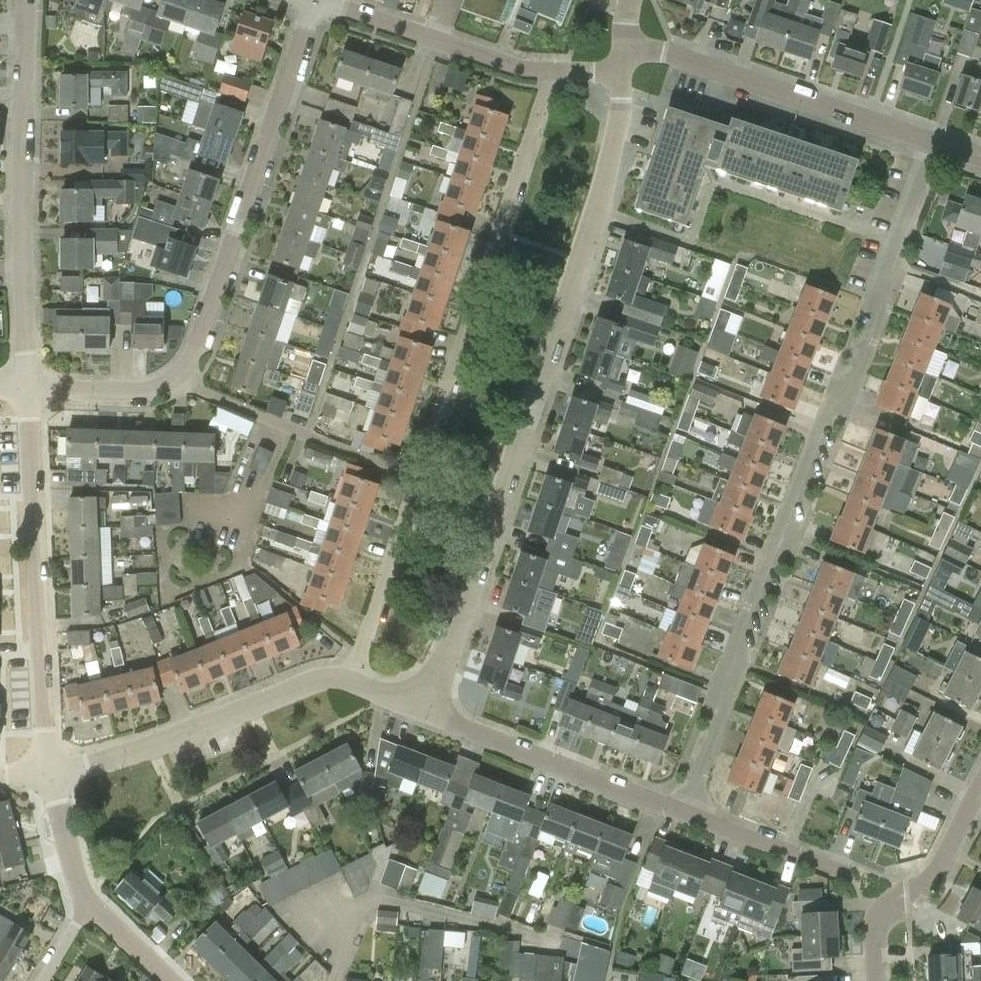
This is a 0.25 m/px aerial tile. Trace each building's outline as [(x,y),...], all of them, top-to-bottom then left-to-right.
[(75,8),(76,9),(74,16),(78,18),(74,28),(94,35),(98,25),(105,27),(105,9),(108,0),(78,0),(75,8)] [(126,6),(124,14),(132,17),(126,35),(127,35),(121,51),(135,56),(141,40),(151,10),(141,6),(144,0),(108,0),(105,9),(111,11),(114,2),(126,6)] [(186,26),(195,0),(163,0),(159,12),(151,10),(141,40),(162,47),(171,21),(186,26)] [(201,31),(192,58),(213,65),(224,35),(215,32),(224,6),(207,0),(195,0),(186,26),(201,31)] [(504,26),(513,0),(465,0),(461,12),(504,26)] [(516,23),(513,30),(530,37),(538,16),(562,25),(572,0),(525,0),(516,23)] [(702,10),(705,3),(726,10),(730,0),(674,0),(702,10)] [(783,51),(792,24),(796,13),(800,0),(788,0),(785,9),(774,5),(775,0),(757,0),(747,27),(759,31),(756,43),(783,51)] [(792,24),(783,51),(810,60),(818,33),(831,37),(842,6),(827,0),(824,11),(811,6),(812,2),(808,1),(809,0),(800,0),(796,13),(792,24)] [(973,58),(980,31),(980,11),(971,8),(957,53),(973,58)] [(829,57),(835,59),(833,68),(861,77),(868,55),(848,49),(852,35),(851,34),(857,15),(841,10),(835,30),(838,31),(829,57)] [(274,23),(244,13),(231,52),(261,62),(274,23)] [(912,14),(907,29),(899,54),(910,58),(908,65),(899,90),(929,99),(937,74),(942,59),(920,52),(926,35),(931,20),(912,14)] [(865,49),(882,55),(892,26),(874,20),(865,49)] [(335,77),(364,86),(372,61),(344,52),(335,77)] [(401,71),(372,61),(364,86),(392,96),(401,71)] [(973,79),(963,76),(953,104),(979,112),(980,105),(980,61),(979,61),(973,79)] [(463,91),(470,73),(442,63),(435,81),(463,91)] [(87,72),(87,77),(61,77),(61,108),(88,108),(88,95),(112,95),(112,97),(128,97),(128,72),(87,72)] [(200,104),(193,125),(234,139),(243,114),(201,100),(204,89),(159,74),(159,90),(200,104)] [(219,93),(246,103),(252,83),(226,74),(219,93)] [(507,116),(497,113),(501,102),(476,94),(472,107),(476,108),(468,131),(499,141),(507,116)] [(400,97),(392,123),(389,133),(401,137),(413,102),(400,97)] [(323,112),(352,122),(356,113),(357,108),(328,98),(323,112)] [(127,119),(127,104),(111,104),(111,120),(127,119)] [(138,123),(156,123),(156,107),(138,107),(138,123)] [(842,212),(860,161),(716,112),(713,122),(669,107),(635,209),(686,226),(706,166),(842,212)] [(164,119),(164,133),(176,133),(176,118),(164,119)] [(346,161),(352,144),(359,146),(362,135),(346,130),(320,121),(311,149),(337,157),(346,161)] [(468,131),(468,132),(442,123),(438,132),(449,136),(445,149),(491,165),(499,141),(468,131)] [(207,130),(202,144),(189,139),(187,144),(156,133),(155,149),(195,163),(197,155),(226,164),(234,139),(193,125),(207,130)] [(374,128),(369,144),(396,153),(401,137),(389,133),(374,128)] [(129,132),(88,132),(62,133),(62,164),(105,164),(105,150),(111,150),(111,156),(129,156),(129,132)] [(458,164),(453,179),(483,189),(491,165),(445,149),(434,146),(431,155),(458,164)] [(186,181),(181,195),(212,205),(220,181),(192,171),(195,163),(155,149),(154,161),(170,167),(167,175),(186,181)] [(347,161),(337,158),(337,157),(311,149),(302,177),(327,185),(333,169),(343,172),(347,161)] [(402,160),(393,194),(405,198),(414,163),(402,160)] [(318,213),(327,185),(302,177),(292,205),(318,213)] [(453,179),(445,202),(442,201),(438,212),(463,220),(466,211),(475,214),(483,189),(453,179)] [(92,181),(92,191),(62,191),(62,222),(93,222),(93,206),(102,206),(102,199),(117,199),(117,205),(136,205),(136,204),(140,204),(145,183),(136,183),(136,181),(92,181)] [(181,195),(177,208),(158,201),(154,212),(139,207),(136,216),(140,217),(173,228),(175,219),(204,229),(212,205),(181,195)] [(961,263),(970,266),(975,252),(980,235),(980,201),(966,196),(956,227),(968,231),(962,249),(952,246),(947,258),(961,263)] [(329,217),(318,213),(292,205),(283,232),(309,241),(314,225),(325,229),(329,217)] [(469,232),(460,229),(463,220),(438,212),(435,222),(438,223),(430,247),(461,257),(469,232)] [(395,234),(400,218),(386,214),(381,229),(395,234)] [(178,229),(173,228),(140,217),(132,238),(158,247),(151,265),(187,278),(197,249),(174,241),(178,229)] [(350,242),(347,253),(362,258),(371,231),(356,226),(351,242),(350,242)] [(89,229),(89,240),(61,240),(61,269),(94,269),(94,255),(119,255),(119,253),(126,253),(132,231),(119,231),(119,229),(89,229)] [(320,245),(309,241),(283,232),(273,261),(299,270),(304,255),(315,259),(320,245)] [(641,276),(647,257),(672,265),(678,246),(650,237),(647,248),(624,240),(616,267),(641,276)] [(400,248),(427,257),(423,270),(453,280),(461,257),(430,247),(403,238),(400,248)] [(975,252),(970,266),(968,274),(977,277),(980,265),(980,254),(975,252)] [(358,269),(362,258),(347,253),(343,264),(358,269)] [(393,271),(420,279),(415,295),(445,305),(453,280),(423,270),(396,261),(393,271)] [(737,264),(731,282),(741,286),(748,268),(737,264)] [(651,279),(641,276),(616,267),(606,296),(626,303),(622,314),(661,327),(668,307),(634,295),(635,292),(646,295),(651,279)] [(307,289),(294,284),(269,276),(259,304),(284,313),(289,298),(302,303),(307,289)] [(61,293),(83,294),(83,277),(61,277),(61,293)] [(107,311),(120,311),(121,283),(121,278),(104,278),(104,301),(108,301),(107,311)] [(354,311),(370,317),(381,283),(366,278),(362,292),(361,292),(354,311)] [(735,302),(741,286),(731,282),(725,298),(735,302)] [(164,318),(145,318),(146,301),(135,301),(136,283),(121,283),(120,311),(121,311),(121,325),(133,325),(133,348),(163,349),(164,318)] [(807,285),(797,308),(827,320),(836,297),(807,285)] [(706,286),(702,297),(718,303),(722,292),(706,286)] [(954,302),(957,292),(937,287),(935,297),(954,302)] [(331,306),(325,326),(338,331),(350,295),(335,290),(330,306),(331,306)] [(922,294),(913,317),(942,328),(951,305),(922,294)] [(415,295),(407,318),(404,316),(400,328),(425,336),(428,327),(437,330),(445,305),(415,295)] [(275,340),(284,313),(259,304),(250,332),(275,340)] [(797,308),(789,331),(818,342),(827,320),(797,308)] [(721,309),(714,327),(725,331),(732,313),(721,309)] [(56,310),(56,318),(55,351),(83,351),(83,318),(83,310),(56,310)] [(614,355),(621,336),(664,351),(670,331),(661,328),(661,327),(622,314),(619,325),(598,319),(589,347),(614,355)] [(933,351),(942,328),(913,317),(904,339),(933,351)] [(110,319),(83,318),(83,351),(109,351),(110,319)] [(335,342),(338,331),(325,326),(321,337),(335,342)] [(737,335),(725,331),(714,327),(707,348),(729,356),(737,335)] [(400,340),(392,363),(423,373),(431,348),(422,345),(425,336),(400,328),(397,339),(400,340)] [(789,331),(780,352),(810,363),(818,342),(789,331)] [(275,340),(250,332),(240,359),(276,371),(286,344),(275,340)] [(343,347),(390,362),(394,350),(386,347),(383,342),(379,340),(373,344),(363,341),(364,338),(348,333),(343,347)] [(924,373),(933,351),(904,339),(895,361),(924,373)] [(689,380),(699,353),(679,346),(669,373),(689,380)] [(762,359),(776,364),(772,374),(801,385),(810,363),(780,352),(766,346),(762,359)] [(389,373),(385,386),(415,396),(423,373),(392,363),(390,362),(343,347),(341,347),(334,369),(358,377),(363,364),(389,373)] [(626,381),(608,375),(614,355),(589,347),(580,375),(603,382),(602,387),(622,393),(626,381)] [(939,375),(947,353),(935,349),(927,371),(939,375)] [(256,396),(261,380),(276,385),(280,373),(276,372),(276,371),(240,359),(231,388),(256,396)] [(307,381),(306,381),(320,386),(327,365),(313,361),(310,371),(299,368),(296,377),(307,381)] [(702,361),(697,373),(714,379),(718,367),(702,361)] [(924,373),(895,361),(887,382),(929,399),(930,399),(938,379),(924,373)] [(751,394),(760,398),(793,411),(803,386),(801,385),(772,374),(760,369),(751,394)] [(366,404),(378,408),(377,411),(407,421),(415,396),(385,386),(358,377),(355,386),(371,392),(366,404)] [(309,418),(320,386),(306,381),(303,391),(302,390),(294,413),(309,418)] [(908,419),(909,417),(920,421),(929,399),(887,382),(885,381),(875,406),(908,419)] [(695,383),(691,396),(700,399),(700,400),(713,405),(718,392),(695,383)] [(631,391),(627,402),(647,409),(651,398),(631,391)] [(326,393),(319,416),(348,425),(356,402),(326,393)] [(718,405),(737,413),(742,401),(724,393),(718,405)] [(694,417),(700,400),(700,399),(691,396),(690,395),(683,413),(694,417)] [(284,415),(288,400),(273,396),(269,411),(284,415)] [(597,400),(596,405),(572,397),(563,425),(589,433),(593,421),(607,426),(614,406),(597,400)] [(664,415),(647,409),(627,402),(627,403),(623,401),(619,412),(637,419),(635,425),(657,433),(664,415)] [(255,422),(219,407),(213,421),(249,437),(255,422)] [(386,453),(389,442),(399,446),(407,421),(377,411),(369,433),(365,432),(360,445),(386,453)] [(688,432),(694,417),(683,413),(677,429),(688,432)] [(743,414),(736,433),(776,449),(785,426),(756,415),(755,418),(743,414)] [(980,417),(969,442),(973,444),(968,454),(980,460),(980,418),(980,417)] [(600,459),(582,453),(589,433),(563,425),(554,453),(577,461),(575,465),(596,472),(600,459)] [(877,429),(868,452),(909,468),(919,445),(877,429)] [(68,457),(81,457),(81,470),(66,470),(66,486),(96,487),(96,484),(97,469),(97,458),(98,432),(69,431),(68,457)] [(97,458),(126,459),(126,433),(98,432),(97,458)] [(743,449),(738,460),(767,472),(776,449),(736,433),(732,432),(728,443),(743,449)] [(156,434),(126,433),(126,459),(155,460),(156,434)] [(155,460),(170,460),(170,474),(173,474),(173,493),(179,492),(184,492),(184,477),(186,435),(156,434),(155,460)] [(675,434),(666,458),(677,462),(678,460),(692,465),(700,443),(675,434)] [(214,472),(214,462),(215,436),(186,435),(184,477),(200,477),(200,494),(224,495),(233,473),(214,472)] [(249,469),(264,475),(275,453),(260,446),(249,469)] [(963,468),(975,473),(980,460),(968,455),(959,451),(953,465),(963,469),(963,468)] [(868,452),(859,474),(899,490),(901,490),(909,468),(868,452)] [(718,465),(734,472),(730,482),(759,493),(767,472),(738,460),(722,454),(718,465)] [(673,475),(677,462),(666,458),(658,480),(674,486),(678,477),(673,475)] [(342,476),(347,477),(339,500),(370,510),(378,485),(368,482),(371,471),(346,463),(342,476)] [(603,466),(599,480),(620,487),(624,473),(603,466)] [(963,469),(956,485),(968,490),(975,473),(963,468),(963,469)] [(108,470),(97,469),(96,484),(107,484),(108,470)] [(899,491),(899,490),(859,474),(850,497),(880,508),(890,512),(891,509),(904,514),(911,496),(899,491)] [(571,479),(570,483),(546,476),(537,504),(563,512),(569,492),(583,496),(587,484),(571,479)] [(750,515),(759,493),(730,482),(720,478),(712,500),(750,515)] [(619,487),(620,487),(599,480),(594,494),(615,501),(615,499),(623,501),(626,490),(619,487)] [(960,506),(968,490),(956,485),(949,501),(960,506)] [(270,491),(266,502),(288,510),(294,496),(271,487),(270,491)] [(155,494),(156,515),(157,526),(181,524),(179,492),(173,493),(155,494)] [(312,492),(309,501),(325,506),(328,497),(312,492)] [(654,493),(650,504),(667,509),(671,498),(654,493)] [(131,495),(132,504),(149,504),(149,494),(131,495)] [(119,497),(112,497),(112,509),(128,508),(127,495),(119,495),(119,497)] [(872,529),(880,508),(850,497),(842,518),(872,529)] [(106,498),(96,498),(70,499),(71,529),(97,528),(96,512),(107,512),(106,498)] [(750,515),(712,500),(707,498),(698,523),(742,540),(752,516),(750,515)] [(339,500),(332,523),(362,533),(370,510),(339,500)] [(550,539),(546,550),(584,562),(586,556),(575,553),(579,539),(556,531),(563,512),(537,504),(528,532),(550,539)] [(302,524),(328,533),(324,546),(355,556),(362,533),(332,523),(304,514),(304,515),(291,511),(288,519),(302,523),(302,524)] [(943,513),(936,529),(947,534),(955,518),(943,513)] [(135,527),(157,526),(156,515),(121,517),(122,527),(135,527)] [(657,531),(661,520),(646,515),(642,526),(653,530),(657,531)] [(872,529),(842,518),(840,517),(831,542),(877,559),(886,534),(873,529),(872,529)] [(950,539),(951,539),(966,547),(974,529),(958,521),(950,539)] [(642,526),(636,543),(646,547),(653,530),(642,526)] [(136,538),(135,527),(122,527),(122,538),(136,538)] [(98,556),(97,528),(71,529),(72,557),(98,556)] [(940,550),(947,534),(936,529),(929,545),(940,550)] [(294,547),(321,556),(316,571),(346,581),(355,556),(324,546),(278,531),(275,543),(294,549),(294,547)] [(973,550),(966,547),(951,539),(945,553),(967,563),(973,550)] [(726,579),(734,556),(695,541),(687,563),(726,579)] [(630,559),(640,563),(646,547),(636,543),(630,559)] [(655,551),(646,547),(640,563),(638,570),(653,576),(659,560),(661,553),(655,551)] [(263,549),(258,561),(293,574),(297,562),(263,549)] [(546,550),(543,560),(521,552),(512,580),(553,593),(559,574),(578,580),(584,562),(546,550)] [(605,569),(619,574),(625,556),(612,552),(605,569)] [(961,576),(967,563),(945,553),(938,568),(954,576),(955,573),(961,576)] [(109,557),(98,557),(98,556),(72,557),(73,586),(99,585),(99,571),(109,571),(109,557)] [(926,579),(931,568),(915,561),(910,571),(926,579)] [(726,579),(687,563),(684,562),(675,585),(717,601),(726,579)] [(866,578),(854,574),(825,562),(816,585),(845,596),(857,601),(866,578)] [(325,613),(328,603),(338,606),(346,581),(316,571),(308,594),(305,593),(301,605),(325,613)] [(625,571),(619,589),(630,593),(630,591),(642,595),(648,579),(625,571)] [(124,586),(138,586),(158,585),(157,573),(123,574),(124,586)] [(244,578),(252,598),(255,605),(280,595),(255,574),(244,578)] [(503,608),(525,616),(522,625),(545,632),(558,595),(553,593),(512,580),(503,608)] [(683,601),(678,612),(708,624),(717,601),(675,585),(672,583),(668,595),(683,601)] [(99,587),(99,585),(73,586),(74,617),(101,616),(100,600),(124,599),(123,586),(99,587)] [(836,619),(845,596),(816,585),(807,608),(836,619)] [(970,620),(977,607),(959,599),(931,585),(924,598),(952,613),(956,613),(970,620)] [(138,596),(138,586),(124,586),(124,597),(138,596)] [(622,614),(630,593),(619,589),(611,610),(622,614)] [(124,606),(129,619),(150,611),(146,598),(124,606)] [(254,628),(241,634),(253,663),(276,654),(264,624),(263,624),(255,605),(252,598),(244,601),(254,628)] [(904,599),(897,616),(908,621),(915,604),(904,599)] [(288,615),(264,624),(276,654),(300,644),(296,635),(307,630),(297,606),(286,611),(288,615)] [(221,612),(227,626),(236,622),(230,608),(221,612)] [(576,641),(592,647),(604,614),(588,608),(576,641)] [(659,628),(668,632),(668,634),(701,647),(701,645),(699,645),(708,624),(678,612),(667,608),(659,628)] [(828,641),(836,619),(807,608),(798,629),(828,641)] [(609,614),(602,635),(619,640),(626,619),(609,614)] [(156,615),(147,618),(154,642),(163,639),(156,615)] [(209,646),(194,652),(206,682),(230,672),(218,643),(207,616),(199,620),(209,646)] [(900,637),(908,621),(897,616),(889,632),(900,637)] [(916,617),(907,635),(923,642),(931,625),(927,622),(916,617)] [(848,624),(846,638),(863,640),(864,626),(848,624)] [(487,655),(512,664),(519,643),(539,650),(544,632),(523,625),(519,634),(496,627),(487,655)] [(839,645),(828,641),(798,629),(790,651),(822,664),(828,666),(830,667),(839,645)] [(68,646),(91,645),(90,630),(68,631),(68,646)] [(241,634),(218,643),(230,672),(253,663),(241,634)] [(652,653),(659,656),(658,657),(692,670),(701,647),(668,634),(663,645),(656,642),(652,653)] [(884,644),(876,660),(888,665),(895,649),(884,644)] [(94,645),(71,650),(73,661),(85,658),(86,663),(97,660),(94,645)] [(578,646),(565,681),(577,685),(590,651),(578,646)] [(111,650),(115,667),(125,664),(121,648),(111,650)] [(822,664),(790,651),(788,650),(779,675),(812,688),(822,664)] [(966,651),(954,674),(980,688),(980,659),(966,651)] [(194,652),(172,661),(171,657),(159,662),(169,686),(178,682),(182,692),(206,682),(194,652)] [(524,689),(506,683),(512,664),(487,655),(478,683),(503,691),(502,696),(520,702),(524,689)] [(943,668),(928,659),(922,670),(937,678),(943,668)] [(880,682),(888,665),(876,660),(869,677),(880,682)] [(161,700),(158,690),(169,686),(159,662),(151,665),(153,669),(128,675),(135,707),(161,700)] [(895,665),(888,679),(910,690),(917,676),(895,665)] [(697,703),(703,689),(664,674),(658,688),(697,703)] [(954,674),(943,696),(971,710),(977,699),(980,701),(980,700),(980,688),(954,674)] [(128,675),(103,681),(110,713),(135,707),(128,675)] [(583,705),(571,701),(577,685),(565,681),(554,709),(565,713),(560,726),(584,736),(604,683),(593,679),(583,705)] [(904,702),(910,690),(888,679),(882,691),(904,702)] [(71,711),(82,708),(85,719),(110,713),(103,681),(78,687),(78,683),(65,686),(71,711)] [(584,736),(608,745),(623,708),(611,703),(616,688),(604,683),(584,736)] [(856,691),(850,703),(867,711),(872,699),(856,691)] [(765,692),(756,715),(785,727),(794,704),(765,692)] [(608,745),(633,755),(653,702),(642,698),(636,711),(624,706),(624,708),(623,708),(608,745)] [(658,764),(668,738),(665,731),(667,724),(663,723),(662,716),(665,707),(653,702),(633,755),(658,764)] [(896,720),(912,728),(917,717),(902,709),(896,720)] [(965,731),(961,729),(962,727),(935,712),(923,735),(951,749),(957,738),(960,740),(965,731)] [(756,715),(747,738),(776,749),(785,727),(756,715)] [(912,728),(896,720),(891,730),(907,738),(912,728)] [(866,727),(862,738),(859,743),(880,752),(888,737),(866,727)] [(858,742),(859,743),(862,738),(845,730),(830,763),(841,768),(843,764),(847,766),(858,742)] [(954,753),(950,751),(951,749),(923,735),(912,757),(940,771),(945,760),(949,762),(954,753)] [(747,738),(739,759),(768,770),(776,749),(747,738)] [(335,782),(341,793),(362,782),(360,796),(372,797),(375,773),(362,772),(348,745),(322,758),(335,782)] [(405,778),(417,783),(427,757),(400,747),(390,772),(389,775),(375,773),(372,797),(385,799),(387,786),(400,791),(405,778)] [(857,748),(842,782),(854,787),(862,765),(877,756),(857,748)] [(417,783),(445,793),(441,804),(451,808),(459,785),(449,781),(454,768),(427,757),(417,783)] [(296,772),(300,781),(291,786),(304,811),(313,829),(327,821),(313,794),(335,782),(322,758),(296,772)] [(769,770),(768,770),(739,759),(737,758),(728,782),(760,795),(769,770)] [(801,764),(795,781),(806,785),(812,768),(801,764)] [(875,839),(888,844),(886,848),(896,851),(897,847),(900,848),(911,820),(900,816),(905,805),(922,811),(933,782),(903,767),(898,781),(892,797),(887,810),(875,839)] [(470,789),(459,785),(451,808),(419,889),(454,903),(459,889),(447,884),(452,872),(450,872),(465,834),(468,836),(472,826),(485,831),(491,818),(469,810),(472,804),(492,812),(502,786),(475,776),(470,789)] [(800,802),(806,785),(795,781),(789,797),(800,802)] [(263,820),(289,806),(294,816),(304,811),(291,786),(281,791),(276,782),(250,796),(263,820)] [(492,812),(520,823),(517,830),(511,828),(497,865),(513,871),(519,855),(536,810),(527,806),(530,797),(502,786),(492,812)] [(255,835),(250,827),(263,820),(250,796),(225,809),(237,834),(238,833),(242,841),(255,835)] [(14,821),(9,800),(0,802),(0,825),(14,821)] [(872,842),(874,838),(875,839),(887,810),(864,801),(853,830),(864,835),(863,839),(872,842)] [(536,810),(519,855),(530,860),(538,840),(553,845),(556,836),(568,841),(578,815),(550,805),(547,814),(536,810)] [(234,858),(224,840),(237,834),(225,809),(199,823),(210,844),(201,849),(212,868),(215,867),(219,875),(233,867),(230,860),(234,858)] [(568,841),(565,850),(575,854),(577,849),(594,855),(605,826),(578,815),(568,841)] [(20,842),(14,821),(0,825),(0,847),(20,842)] [(632,837),(605,826),(594,855),(592,860),(610,867),(607,876),(620,881),(627,864),(623,862),(632,837)] [(687,855),(676,851),(679,845),(655,836),(643,869),(655,873),(648,892),(670,900),(674,889),(687,855)] [(20,842),(0,847),(0,870),(25,864),(20,842)] [(371,881),(380,884),(389,859),(395,843),(387,847),(385,843),(369,851),(370,854),(376,866),(371,881)] [(331,849),(319,855),(330,877),(342,871),(341,868),(331,849)] [(261,859),(271,878),(282,873),(288,870),(279,850),(261,859)] [(370,854),(341,868),(342,871),(355,899),(366,893),(371,881),(376,866),(370,854)] [(696,897),(699,890),(710,895),(722,862),(700,854),(698,860),(687,855),(674,889),(696,897)] [(319,855),(307,861),(318,883),(330,877),(319,855)] [(406,866),(389,859),(380,884),(397,891),(406,866)] [(307,861),(294,867),(305,889),(318,883),(307,861)] [(753,881),(743,877),(746,872),(722,862),(710,895),(717,897),(712,921),(725,926),(727,921),(736,925),(753,881)] [(294,895),(305,889),(294,867),(289,870),(288,870),(282,873),(294,895)] [(165,896),(164,896),(135,870),(116,891),(146,917),(152,910),(167,924),(180,909),(165,896)] [(282,901),(294,895),(282,873),(271,878),(282,901)] [(269,907),(282,901),(271,878),(258,885),(269,907)] [(767,880),(764,885),(753,881),(736,925),(738,925),(737,927),(771,940),(790,888),(767,880)] [(601,903),(619,910),(627,890),(609,882),(601,903)] [(248,900),(251,904),(257,900),(248,886),(218,908),(223,913),(234,904),(237,908),(248,900)] [(973,888),(958,918),(980,930),(980,892),(973,888)] [(517,894),(507,890),(498,913),(510,918),(519,895),(517,894)] [(554,907),(548,924),(565,930),(575,902),(561,897),(557,908),(554,907)] [(497,916),(499,904),(474,900),(473,913),(497,916)] [(794,914),(802,914),(803,936),(837,934),(836,912),(829,912),(829,900),(793,902),(794,914)] [(250,956),(243,949),(274,917),(265,907),(254,918),(210,962),(228,979),(250,956)] [(193,945),(210,962),(254,918),(245,910),(232,922),(234,925),(226,932),(216,922),(193,945)] [(396,933),(399,912),(378,910),(376,931),(396,933)] [(18,958),(32,933),(0,914),(0,947),(18,958)] [(442,969),(443,954),(445,931),(429,929),(426,968),(442,969)] [(250,956),(228,979),(230,980),(259,980),(298,941),(290,933),(259,964),(250,956)] [(832,969),(832,957),(838,957),(837,934),(803,936),(804,949),(792,950),(793,971),(832,969)] [(284,973),(285,974),(308,951),(298,941),(259,980),(277,980),(284,973)] [(3,980),(4,980),(18,958),(0,947),(0,979),(3,980)] [(535,974),(537,955),(514,952),(512,965),(511,976),(520,977),(520,979),(534,980),(535,974)] [(555,957),(537,955),(535,974),(562,977),(563,965),(564,958),(555,957)] [(971,955),(960,955),(928,957),(929,980),(961,979),(961,967),(971,967),(971,955)] [(330,973),(316,959),(298,976),(303,980),(326,980),(330,973)] [(79,980),(109,980),(87,968),(79,980)] [(672,974),(641,972),(640,980),(671,980),(672,974)]
